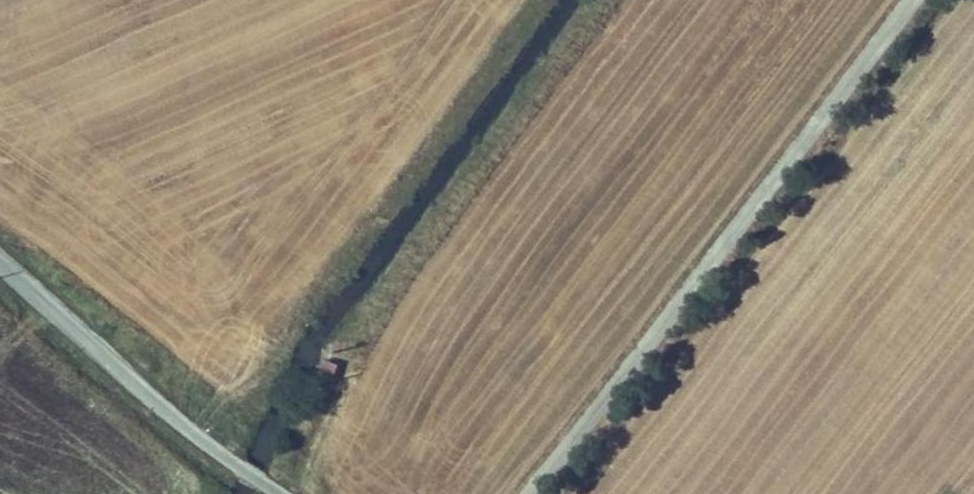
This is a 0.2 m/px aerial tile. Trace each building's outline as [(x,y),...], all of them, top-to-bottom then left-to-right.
[(334,380),(337,362),(320,360),(317,377),(334,380)]
